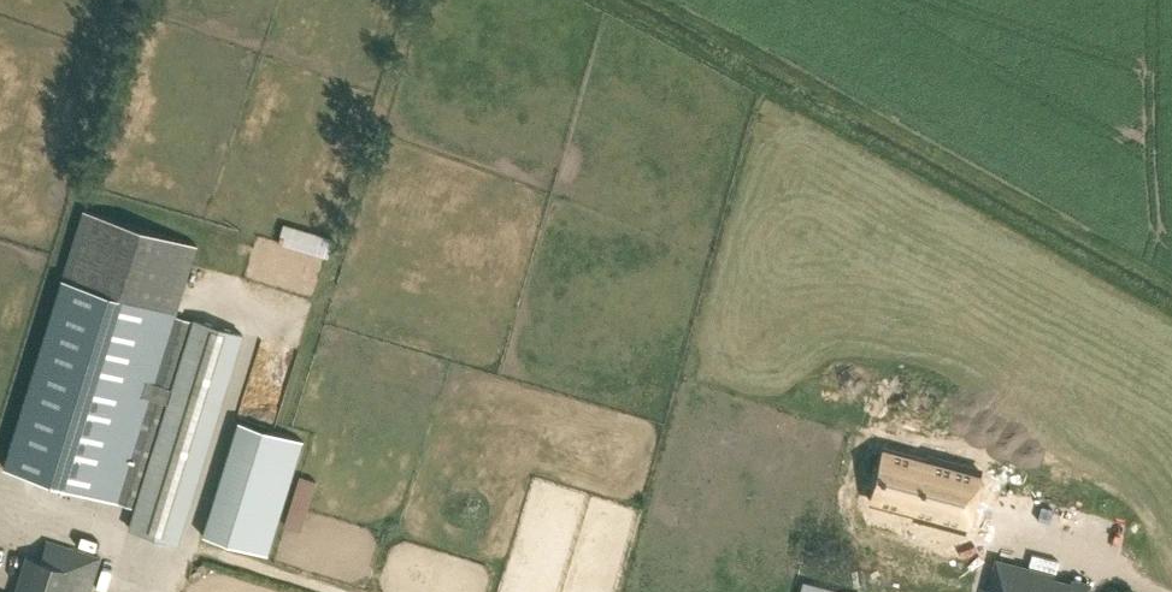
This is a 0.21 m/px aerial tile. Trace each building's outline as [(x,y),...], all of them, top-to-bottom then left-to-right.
[(195,244),(83,209),(3,467),(135,508),(129,527),(177,542),(242,334),(193,319),(193,320),(174,315),(195,244)] [(238,422),(203,536),(266,554),(300,441),(238,422)] [(884,450),(869,503),(912,514),(911,518),(963,531),(979,471),(927,458),(926,461),(884,450)] [(1051,530),(1074,529),(1073,514),(1051,515),(1051,530)] [(46,541),(40,560),(39,562),(41,562),(32,591),(89,591),(100,558),(46,541)] [(1073,563),(1068,575),(1087,581),(1091,569),(1073,563)] [(997,566),(991,591),(1077,591),(1079,586),(997,566)]
